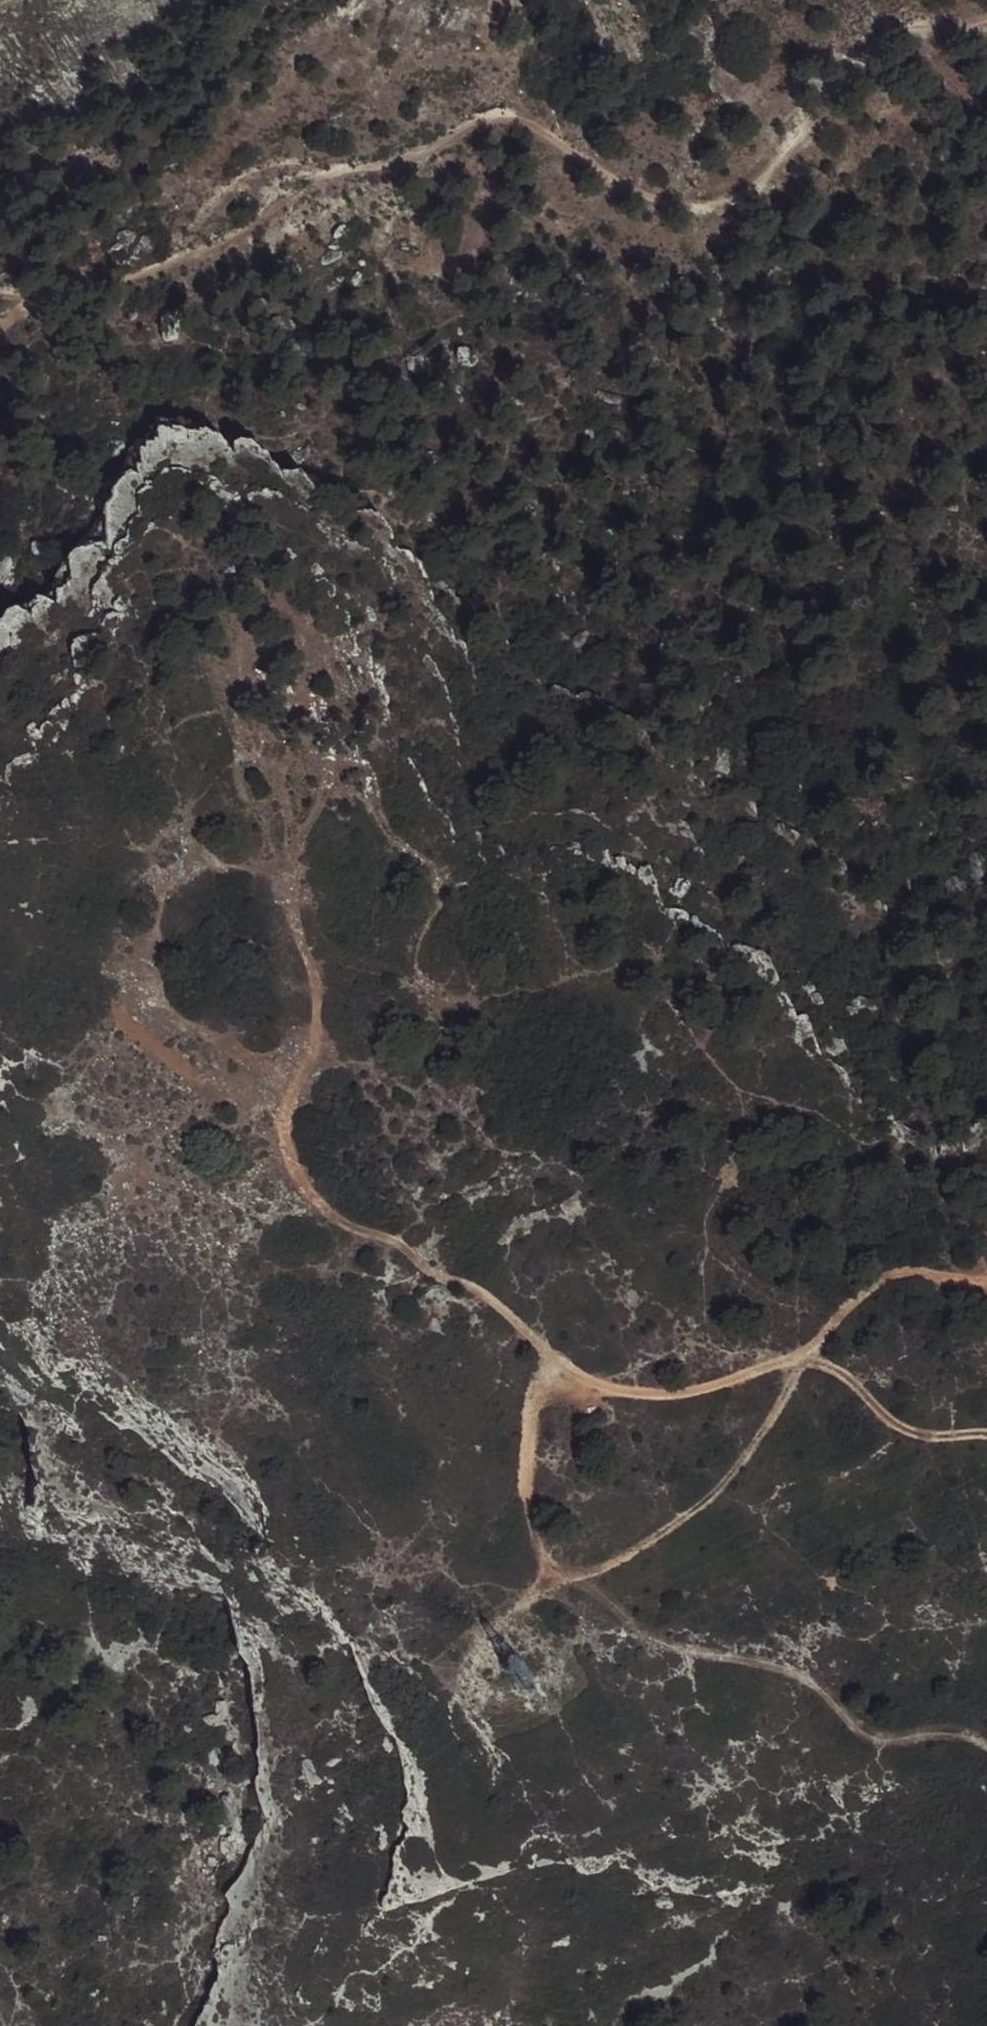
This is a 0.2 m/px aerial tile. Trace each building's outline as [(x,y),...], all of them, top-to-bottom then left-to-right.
[(134,512),(145,470),(126,465),(115,507),(134,512)]
